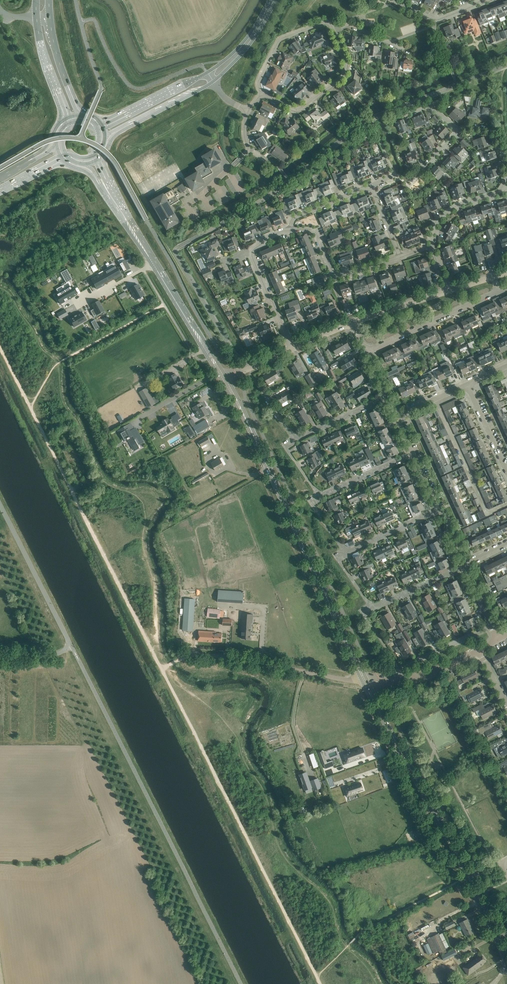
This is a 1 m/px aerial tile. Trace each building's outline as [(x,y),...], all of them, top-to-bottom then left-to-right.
[(504,16),(500,4),(494,6),(498,15),(499,18),(504,16)] [(498,15),(494,6),(489,8),(494,21),(496,20),(494,16),(498,15)] [(489,8),(484,10),(489,22),(492,21),(494,21),(489,8)] [(480,25),(489,22),(484,10),(478,12),(480,18),(478,19),(480,25)] [(467,17),(460,20),(465,34),(469,33),(468,32),(469,30),(473,28),(476,35),(481,33),(476,22),(476,23),(474,24),(472,18),(471,19),(471,17),(468,18),(467,17)] [(444,28),(444,29),(447,37),(452,36),(452,37),(454,38),(456,38),(461,36),(458,28),(455,29),(454,28),(453,28),(452,25),(444,28)] [(325,37),(327,36),(324,30),(319,32),(319,34),(312,37),(313,40),(309,41),(312,49),(321,46),(320,44),(327,41),(325,37)] [(353,48),(355,51),(357,49),(364,50),(365,40),(365,41),(362,41),(362,40),(357,39),(357,38),(349,37),(348,46),(353,47),(353,48)] [(307,51),(304,43),(303,43),(304,45),(301,47),(297,41),(289,47),(292,51),(292,50),(295,54),(300,50),(302,53),(307,51)] [(375,58),(381,59),(382,52),(378,52),(379,47),(370,46),(369,51),(365,50),(364,59),(364,58),(368,59),(369,56),(375,56),(375,58)] [(280,59),(277,65),(285,69),(288,65),(289,66),(291,61),(293,57),(286,54),(283,52),(282,55),(280,55),(279,58),(280,59)] [(397,69),(398,59),(394,58),(395,53),(386,52),(385,56),(384,64),(389,64),(389,68),(397,69)] [(326,55),(320,57),(322,63),(325,62),(327,66),(330,64),(332,67),(337,65),(333,56),(328,58),(326,55)] [(400,67),(400,69),(404,70),(403,71),(412,72),(412,69),(413,62),(412,61),(406,60),(404,62),(401,62),(400,67)] [(278,84),(284,72),(275,68),(270,80),(269,79),(266,86),(274,90),(277,83),(278,84)] [(307,83),(306,82),(310,88),(311,88),(310,87),(313,85),(314,88),(321,82),(318,78),(320,76),(316,69),(309,74),(311,76),(307,78),(309,81),(307,83)] [(354,94),(362,88),(360,85),(361,78),(357,72),(355,74),(353,83),(348,86),(354,94)] [(293,98),(294,98),(295,97),(298,100),(302,97),(302,98),(308,94),(306,92),(309,89),(303,82),(298,87),(299,88),(292,93),(291,94),(291,95),(293,98)] [(334,96),(334,97),(330,101),(336,108),(340,105),(341,106),(346,102),(339,92),(334,96)] [(270,112),(273,114),(276,109),(273,107),(273,106),(266,102),(264,105),(263,105),(260,111),(268,116),(270,112)] [(470,109),(468,117),(476,118),(477,115),(478,116),(480,109),(481,104),(476,103),(476,108),(473,107),(473,109),(470,109)] [(480,109),(478,116),(479,116),(486,118),(487,115),(488,115),(490,109),(483,107),(483,109),(480,109)] [(456,108),(450,115),(453,118),(453,117),(455,119),(460,113),(461,112),(456,108)] [(323,121),(330,115),(326,110),(321,114),(318,111),(319,111),(316,110),(316,111),(312,114),(310,111),(303,116),(307,121),(312,118),(315,121),(314,123),(317,123),(317,121),(321,118),(323,121)] [(460,113),(455,119),(458,123),(459,121),(460,122),(463,119),(462,118),(464,116),(466,114),(462,111),(461,112),(460,113)] [(423,114),(419,116),(416,117),(412,119),(414,125),(415,129),(418,127),(425,124),(426,127),(431,125),(427,117),(424,118),(423,114)] [(266,125),(266,124),(269,120),(260,115),(258,119),(256,118),(251,127),(259,131),(261,127),(262,124),(263,125),(264,125),(265,125),(266,125)] [(286,118),(281,122),(284,127),(283,127),(289,135),(299,127),(294,120),(290,123),(286,118)] [(409,134),(412,133),(408,124),(405,125),(403,120),(400,121),(399,120),(395,122),(397,126),(398,125),(401,133),(408,131),(409,134)] [(434,132),(443,139),(447,135),(446,134),(449,131),(441,124),(434,132)] [(255,141),(256,144),(261,151),(267,147),(263,140),(268,137),(265,132),(254,135),(257,140),(255,141)] [(422,138),(425,141),(422,143),(428,151),(429,152),(433,149),(432,149),(434,147),(433,144),(436,142),(433,134),(428,138),(426,135),(422,138)] [(480,144),(481,148),(491,145),(489,141),(486,142),(484,137),(475,140),(477,145),(480,144)] [(460,143),(466,148),(469,145),(463,140),(460,143)] [(410,150),(411,152),(405,154),(408,163),(415,160),(418,158),(417,156),(420,155),(415,142),(411,143),(413,149),(410,150)] [(269,153),(275,157),(276,156),(283,161),(287,156),(282,152),(283,151),(274,145),(269,153)] [(456,153),(454,155),(461,162),(469,154),(460,145),(457,148),(456,147),(453,150),(456,153)] [(481,151),(479,152),(480,154),(481,158),(483,157),(486,156),(487,161),(496,158),(495,156),(496,155),(494,151),(491,152),(490,149),(481,151)] [(215,150),(205,156),(203,157),(206,162),(210,168),(221,162),(215,150)] [(382,158),(381,156),(376,158),(380,169),(386,167),(385,165),(388,163),(388,164),(385,156),(382,158)] [(443,164),(448,169),(451,166),(453,168),(456,166),(459,169),(462,167),(463,168),(464,167),(460,163),(459,162),(452,156),(454,158),(451,160),(449,157),(446,161),(444,159),(441,162),(443,164)] [(366,159),(367,160),(371,171),(374,170),(375,172),(380,169),(376,158),(370,160),(369,157),(366,159)] [(364,162),(364,163),(359,165),(363,177),(369,174),(368,172),(371,171),(367,160),(364,162)] [(195,168),(198,173),(202,179),(212,174),(212,171),(210,168),(206,162),(195,168)] [(438,180),(447,171),(440,164),(437,167),(436,166),(435,168),(434,167),(431,171),(434,174),(433,175),(438,180)] [(351,171),(352,173),(354,178),(357,177),(358,179),(363,177),(359,165),(353,168),(353,166),(349,168),(351,171)] [(490,166),(484,168),(486,176),(488,179),(490,179),(494,177),(499,176),(496,169),(492,170),(490,166)] [(335,172),(332,173),(337,186),(337,185),(340,184),(341,186),(346,184),(343,176),(341,172),(336,175),(335,172)] [(204,183),(202,179),(198,173),(187,179),(193,191),(203,185),(204,183)] [(474,178),(473,179),(476,191),(480,190),(483,189),(483,188),(481,183),(484,182),(482,173),(478,174),(479,177),(474,178)] [(343,176),(346,184),(352,181),(349,174),(343,176)] [(335,187),(332,179),(324,183),(325,187),(329,195),(334,192),(332,187),(335,186),(335,187)] [(467,180),(463,181),(465,188),(468,187),(470,192),(470,193),(472,192),(476,191),(473,179),(471,179),(472,182),(470,183),(470,182),(467,180)] [(318,188),(316,189),(319,196),(322,195),(323,197),(329,195),(325,187),(324,183),(318,185),(319,187),(318,188)] [(464,191),(462,183),(454,186),(455,188),(451,189),(454,200),(462,197),(461,192),(464,191)] [(312,188),(307,190),(312,202),(317,199),(316,197),(319,196),(316,189),(313,190),(312,188)] [(392,190),(391,188),(384,191),(386,193),(383,194),(386,200),(393,197),(391,190),(392,190)] [(179,201),(173,190),(152,202),(168,228),(179,222),(170,206),(179,201)] [(302,203),(305,202),(306,204),(312,202),(307,190),(298,194),(302,203)] [(436,191),(434,192),(437,199),(441,206),(446,204),(444,198),(447,197),(445,191),(440,193),(440,192),(436,191)] [(297,199),(291,201),(294,209),(300,206),(299,205),(302,203),(298,194),(295,195),(297,199)] [(366,196),(361,198),(366,210),(368,209),(371,208),(370,206),(371,205),(373,204),(370,197),(367,199),(366,196)] [(391,208),(399,205),(395,196),(393,197),(386,200),(386,202),(385,203),(387,206),(388,206),(390,205),(391,208)] [(361,198),(355,201),(356,203),(353,204),(356,212),(359,210),(360,213),(366,210),(361,198)] [(441,206),(437,199),(428,202),(432,211),(441,207),(441,206)] [(294,209),(291,201),(285,204),(284,202),(282,203),(285,211),(285,210),(288,209),(289,211),(294,209)] [(499,208),(496,209),(498,216),(499,218),(500,222),(503,221),(501,215),(506,213),(505,210),(503,202),(497,203),(499,208)] [(349,203),(344,206),(347,213),(349,217),(355,215),(354,213),(356,212),(353,204),(350,205),(349,203)] [(491,203),(485,205),(488,213),(489,217),(494,215),(496,219),(499,218),(498,216),(496,209),(495,207),(492,208),(491,203)] [(401,207),(402,207),(401,204),(399,205),(391,208),(392,211),(390,212),(393,217),(404,212),(404,210),(403,211),(401,207)] [(431,211),(428,204),(424,206),(425,208),(416,211),(420,220),(426,218),(426,217),(429,216),(428,213),(431,211)] [(482,212),(479,213),(481,219),(484,218),(483,215),(488,213),(485,205),(480,207),(482,212)] [(344,206),(338,208),(339,210),(336,211),(339,219),(341,218),(340,216),(347,213),(344,206)] [(474,208),(469,210),(472,218),(473,222),(481,219),(479,213),(476,213),(474,208)] [(281,220),(285,218),(282,210),(275,213),(277,217),(273,219),(276,226),(283,223),(281,220)] [(332,210),(327,213),(331,224),(337,221),(336,218),(337,220),(339,219),(336,211),(333,212),(332,210)] [(465,217),(462,218),(464,224),(473,222),(472,218),(469,210),(464,212),(465,217)] [(404,212),(393,217),(395,223),(398,222),(399,224),(398,225),(408,221),(407,218),(404,212)] [(319,218),(322,225),(322,226),(324,225),(323,223),(324,223),(325,226),(331,224),(327,213),(321,215),(322,218),(319,219),(319,218)] [(264,224),(259,225),(262,232),(269,229),(268,224),(271,223),(268,216),(261,219),(264,224)] [(372,217),(368,218),(369,221),(364,223),(367,229),(372,227),(374,232),(380,229),(376,219),(373,221),(373,220),(372,220),(371,217),(372,217)] [(445,226),(453,231),(456,233),(458,230),(457,227),(455,226),(448,222),(445,226)] [(243,233),(245,237),(244,237),(246,241),(254,237),(253,234),(257,232),(254,225),(250,226),(249,226),(249,227),(246,228),(247,232),(243,233)] [(418,226),(408,231),(409,232),(409,233),(410,235),(413,242),(414,244),(420,241),(417,235),(421,233),(418,226)] [(453,231),(445,226),(442,231),(447,234),(446,237),(452,240),(453,237),(450,235),(453,231)] [(490,229),(485,230),(489,240),(494,239),(491,230),(490,229)] [(342,234),(340,230),(332,234),(334,237),(328,240),(331,247),(341,243),(339,239),(343,237),(342,234)] [(408,247),(414,244),(413,242),(413,243),(410,235),(409,233),(409,232),(407,232),(406,234),(399,237),(402,244),(406,243),(408,247)] [(379,235),(372,238),(374,243),(373,244),(376,250),(385,246),(383,240),(381,241),(379,235)] [(229,249),(230,251),(234,250),(234,249),(236,248),(236,247),(239,245),(235,236),(222,242),(226,251),(229,249)] [(506,238),(500,239),(497,239),(499,244),(501,243),(503,249),(506,248),(506,249),(506,241),(506,238)] [(204,249),(201,250),(203,254),(204,254),(205,254),(206,254),(209,261),(215,259),(215,257),(218,255),(217,252),(216,251),(214,252),(212,248),(220,245),(217,239),(211,242),(208,243),(210,246),(204,249)] [(311,244),(309,239),(301,242),(304,247),(311,244)] [(281,243),(276,246),(279,253),(284,251),(281,243)] [(494,253),(491,244),(484,246),(483,243),(480,245),(482,251),(484,250),(486,256),(487,256),(487,257),(491,256),(491,254),(494,253)] [(311,244),(304,247),(306,253),(313,249),(311,244)] [(476,246),(478,253),(472,255),(476,265),(479,264),(478,263),(482,262),(480,257),(484,256),(482,251),(480,245),(476,246)] [(276,246),(271,248),(274,255),(279,253),(276,246)] [(443,254),(451,251),(449,246),(441,249),(443,254)] [(370,257),(367,247),(356,250),(359,260),(366,258),(367,259),(370,257)] [(271,248),(265,250),(268,258),(274,255),(271,248)] [(316,255),(313,249),(306,253),(308,258),(314,255),(316,255)] [(265,250),(262,251),(260,252),(260,254),(263,260),(268,258),(265,250)] [(454,250),(451,251),(443,254),(445,259),(450,257),(451,260),(457,258),(456,255),(454,250)] [(351,251),(339,255),(342,264),(343,266),(349,264),(354,263),(352,254),(351,252),(351,251)] [(307,258),(309,264),(316,261),(314,255),(308,258),(307,258)] [(415,262),(416,266),(414,267),(416,274),(423,271),(422,268),(429,266),(426,258),(418,261),(415,262)] [(447,265),(449,270),(457,267),(455,262),(459,261),(457,258),(451,260),(452,263),(447,265)] [(125,260),(119,263),(124,271),(129,268),(125,260)] [(309,264),(311,269),(319,266),(316,261),(309,264)] [(108,268),(103,271),(107,279),(113,276),(114,279),(121,275),(116,266),(115,266),(114,263),(107,267),(108,268)] [(242,273),(243,277),(251,274),(248,267),(244,268),(243,268),(241,264),(234,267),(237,275),(241,273),(242,273)] [(319,266),(311,269),(313,274),(321,271),(319,266)] [(401,275),(402,277),(406,276),(403,266),(393,269),(396,277),(401,275)] [(459,272),(457,267),(449,270),(451,275),(456,273),(457,276),(464,274),(463,271),(459,272)] [(67,269),(61,272),(67,282),(69,281),(72,279),(67,269)] [(221,272),(219,273),(222,282),(227,280),(228,283),(235,280),(231,271),(226,273),(225,270),(221,272)] [(99,275),(91,279),(97,289),(104,285),(102,282),(107,279),(103,271),(98,273),(99,275)] [(279,276),(277,271),(274,272),(269,274),(271,279),(279,276)] [(391,281),(388,272),(383,273),(384,274),(380,275),(382,284),(386,282),(387,285),(392,284),(391,281)] [(430,277),(432,276),(431,272),(422,275),(425,287),(433,285),(430,277)] [(316,283),(319,289),(326,285),(323,278),(322,279),(320,275),(311,279),(313,284),(316,283)] [(271,279),(273,284),(281,281),(279,276),(271,279)] [(363,281),(367,291),(371,290),(370,289),(376,287),(373,276),(367,279),(363,281)] [(276,290),(283,287),(281,281),(273,284),(276,290)] [(367,291),(363,281),(359,282),(359,281),(353,283),(356,293),(362,291),(362,292),(367,291)] [(348,284),(340,286),(344,297),(347,296),(351,294),(350,292),(349,288),(348,284)] [(138,285),(130,289),(136,299),(144,295),(138,285)] [(59,293),(55,295),(60,304),(65,301),(65,302),(65,301),(67,300),(68,300),(71,298),(77,295),(72,286),(59,293)] [(278,295),(279,294),(285,292),(283,287),(276,290),(278,295)] [(256,300),(260,299),(257,291),(253,293),(251,288),(245,291),(246,295),(246,296),(249,303),(243,305),(245,309),(258,303),(256,300)] [(325,297),(332,293),(330,288),(327,289),(327,290),(323,292),(325,297)] [(316,301),(313,295),(307,292),(305,296),(310,298),(312,303),(316,301)] [(506,306),(506,299),(506,297),(500,300),(501,302),(498,303),(502,313),(506,310),(506,308),(506,307),(506,306)] [(290,309),(286,311),(290,322),(295,320),(298,318),(297,316),(296,310),(301,309),(300,306),(298,300),(288,303),(290,309)] [(94,309),(91,311),(93,316),(97,315),(97,314),(104,310),(99,301),(91,305),(94,309)] [(330,306),(325,308),(324,306),(320,307),(323,314),(327,312),(328,315),(332,314),(332,315),(338,313),(333,301),(329,303),(330,306)] [(442,307),(440,302),(429,306),(432,312),(442,307)] [(502,313),(498,303),(495,304),(494,302),(487,306),(491,314),(495,312),(496,315),(502,313)] [(304,308),(306,312),(309,320),(318,316),(317,313),(321,311),(318,304),(311,307),(310,307),(309,306),(304,308)] [(255,314),(258,321),(266,317),(263,310),(264,309),(264,308),(260,309),(258,305),(250,309),(252,315),(255,314)] [(488,315),(491,314),(487,306),(481,308),(482,310),(479,312),(483,321),(490,318),(488,315)] [(65,309),(57,314),(60,319),(68,315),(65,309)] [(74,316),(70,319),(74,327),(86,320),(82,312),(76,315),(74,316)] [(475,316),(468,319),(471,327),(478,324),(479,327),(483,326),(481,320),(480,320),(478,316),(475,318),(475,316)] [(465,330),(471,327),(468,319),(461,322),(462,324),(459,325),(464,334),(467,333),(465,330)] [(259,328),(261,333),(260,334),(262,337),(264,340),(269,338),(268,334),(273,332),(272,330),(272,329),(272,328),(271,327),(269,324),(263,326),(259,328)] [(456,324),(449,328),(453,336),(459,333),(461,336),(464,334),(459,325),(457,326),(456,324)] [(450,337),(453,336),(449,328),(443,330),(444,332),(441,334),(445,343),(451,340),(450,337)] [(433,331),(426,334),(430,342),(432,345),(441,341),(437,331),(434,332),(433,331)] [(427,343),(430,342),(426,334),(420,337),(421,338),(418,340),(422,349),(428,346),(427,343)] [(506,349),(506,348),(502,338),(493,342),(497,351),(500,350),(501,352),(506,349)] [(332,347),(336,354),(350,347),(345,339),(332,347)] [(415,339),(408,342),(411,350),(415,349),(417,351),(422,349),(418,340),(415,341),(415,339)] [(407,353),(411,350),(408,342),(401,345),(402,347),(399,348),(403,358),(408,356),(407,353)] [(483,351),(484,354),(488,362),(494,359),(493,358),(496,356),(492,347),(483,351)] [(398,361),(403,358),(399,348),(397,349),(396,348),(389,351),(393,359),(396,357),(398,361)] [(327,350),(325,352),(326,355),(330,363),(334,361),(327,350)] [(326,364),(319,351),(311,355),(318,368),(322,365),(322,366),(326,364)] [(383,363),(393,359),(389,351),(383,354),(385,358),(381,359),(383,363)] [(480,357),(478,353),(474,355),(478,365),(480,364),(481,365),(488,362),(484,354),(480,357)] [(352,355),(339,363),(344,370),(356,362),(354,359),(355,359),(354,358),(352,355)] [(474,355),(464,360),(466,363),(469,371),(470,372),(473,370),(473,369),(476,368),(475,366),(478,365),(474,355)] [(298,360),(290,365),(296,375),(304,370),(298,360)] [(455,371),(452,365),(451,365),(451,364),(450,364),(450,362),(447,361),(440,365),(442,369),(446,377),(453,374),(452,372),(455,371)] [(466,363),(456,367),(459,373),(462,372),(463,374),(469,371),(466,363)] [(327,368),(332,379),(336,377),(331,367),(327,368)] [(438,367),(432,370),(433,373),(436,380),(439,378),(440,380),(446,377),(442,369),(439,370),(438,367)] [(398,368),(386,374),(388,377),(393,374),(399,371),(398,368)] [(264,377),(268,384),(279,377),(275,370),(264,377)] [(430,375),(424,377),(428,386),(434,383),(433,381),(436,380),(433,373),(432,370),(429,372),(430,375)] [(363,380),(363,379),(364,379),(360,371),(349,377),(353,383),(352,383),(354,388),(353,388),(356,387),(359,385),(363,380)] [(311,373),(307,375),(306,376),(312,387),(317,384),(311,373)] [(175,374),(169,378),(171,382),(170,383),(174,390),(183,384),(180,378),(178,379),(175,374)] [(421,389),(428,386),(424,377),(421,379),(420,376),(413,379),(417,388),(420,387),(421,389)] [(409,384),(405,386),(409,394),(416,391),(415,389),(417,388),(413,379),(408,382),(409,384)] [(493,384),(485,388),(488,394),(497,389),(496,387),(494,387),(493,384)] [(403,397),(409,394),(405,386),(402,388),(401,386),(395,388),(399,396),(402,394),(403,397)] [(355,394),(360,402),(372,395),(367,387),(355,394)] [(151,400),(153,399),(146,388),(139,392),(148,407),(154,404),(151,400)] [(500,395),(497,389),(488,394),(490,399),(500,395)] [(283,407),(288,404),(286,400),(292,397),(287,390),(277,396),(283,407)] [(336,411),(345,406),(337,392),(325,399),(330,406),(332,404),(334,408),(336,407),(337,410),(336,411)] [(493,405),(499,403),(498,401),(502,399),(500,395),(490,399),(493,405)] [(315,406),(313,407),(320,418),(327,414),(320,402),(319,403),(318,402),(317,401),(316,401),(314,402),(314,403),(314,404),(315,406)] [(493,405),(496,411),(502,409),(505,407),(503,401),(499,403),(493,405)] [(458,412),(467,408),(464,402),(459,404),(458,405),(457,406),(456,406),(458,412)] [(199,419),(209,413),(204,406),(203,407),(201,403),(193,407),(199,419)] [(458,412),(461,418),(469,414),(467,408),(458,412)] [(373,420),(381,416),(378,409),(370,413),(373,420)] [(502,409),(496,411),(498,417),(504,414),(502,409)] [(303,426),(310,421),(303,410),(296,414),(303,426)] [(501,423),(506,420),(506,413),(504,414),(498,417),(501,423)] [(461,418),(463,424),(472,420),(469,414),(461,418)] [(416,419),(418,426),(429,421),(426,415),(416,419)] [(381,416),(373,420),(377,429),(384,426),(382,423),(384,422),(381,416)] [(163,423),(157,427),(161,434),(167,430),(168,432),(174,429),(174,428),(174,427),(180,423),(178,420),(175,422),(173,418),(172,418),(169,420),(168,418),(162,422),(163,423)] [(196,425),(193,426),(193,427),(197,434),(211,427),(206,419),(196,425)] [(466,430),(475,426),(472,420),(463,424),(466,430)] [(431,427),(429,421),(418,426),(421,432),(431,427)] [(362,438),(359,431),(357,425),(354,427),(353,425),(344,429),(348,438),(355,435),(358,440),(362,438)] [(119,430),(125,440),(128,438),(128,439),(129,439),(135,450),(140,447),(140,448),(141,448),(139,444),(143,442),(137,431),(136,432),(134,429),(130,431),(127,426),(119,430)] [(190,426),(185,429),(188,433),(190,437),(195,435),(190,426)] [(384,426),(377,429),(381,438),(390,434),(387,428),(385,429),(384,426)] [(424,438),(433,434),(434,433),(431,427),(421,432),(424,438)] [(448,434),(446,428),(440,431),(443,437),(446,436),(448,434)] [(468,431),(470,437),(478,434),(476,428),(468,431)] [(339,431),(330,435),(334,444),(343,441),(343,443),(346,442),(343,435),(341,436),(339,431)] [(383,448),(392,444),(391,442),(393,441),(390,434),(381,438),(384,445),(382,446),(383,448)] [(436,440),(433,434),(424,438),(427,444),(436,440)] [(471,440),(472,443),(481,440),(481,439),(482,439),(480,436),(479,436),(478,434),(470,437),(469,438),(470,440),(471,440)] [(325,448),(334,444),(330,435),(321,439),(325,448)] [(210,441),(208,437),(199,442),(202,446),(210,441)] [(430,450),(439,446),(436,440),(427,444),(430,450)] [(482,442),(481,440),(472,443),(475,449),(484,446),(483,445),(484,445),(483,441),(482,442)] [(308,453),(309,455),(313,453),(308,442),(299,446),(303,455),(308,453)] [(392,444),(383,448),(388,458),(398,453),(395,446),(393,447),(392,444)] [(440,446),(439,446),(430,450),(433,456),(443,452),(440,446)] [(486,451),(484,446),(475,449),(474,450),(477,456),(478,455),(486,451)] [(311,458),(308,459),(312,468),(321,464),(318,458),(319,458),(321,457),(320,454),(321,453),(319,450),(313,453),(309,455),(311,458)] [(480,461),(489,457),(486,451),(478,455),(480,461)] [(433,456),(435,463),(446,458),(443,452),(433,456)] [(365,454),(356,458),(361,467),(369,463),(365,454)] [(489,457),(480,461),(479,462),(480,464),(482,464),(483,467),(492,463),(489,457)] [(211,463),(216,471),(224,466),(220,458),(211,463)] [(352,471),(361,467),(356,458),(348,462),(352,471)] [(448,464),(446,458),(435,463),(438,469),(448,464)] [(334,468),(338,477),(347,473),(342,464),(334,468)] [(438,469),(441,475),(452,470),(449,464),(438,469)] [(487,475),(495,471),(493,465),(484,469),(487,475)] [(396,469),(399,476),(407,472),(404,466),(396,469)] [(461,476),(464,475),(466,473),(463,467),(458,469),(461,476)] [(338,477),(334,468),(325,472),(329,481),(338,477)] [(498,477),(495,471),(487,475),(490,480),(498,477)] [(193,483),(209,474),(208,472),(192,481),(193,483)] [(395,477),(400,487),(409,482),(408,480),(410,479),(409,477),(410,476),(408,472),(407,472),(399,476),(395,477)] [(442,477),(445,483),(453,479),(450,473),(442,477)] [(498,477),(490,480),(489,481),(492,487),(501,483),(498,477)] [(445,483),(448,489),(456,485),(453,479),(445,483)] [(374,494),(382,490),(383,492),(387,491),(382,481),(379,483),(379,481),(370,485),(372,490),(374,494)] [(411,485),(409,482),(400,487),(404,496),(417,490),(415,486),(414,486),(412,484),(411,485)] [(492,487),(495,493),(503,489),(501,483),(492,487)] [(456,485),(448,489),(450,496),(459,492),(456,485)] [(469,494),(475,492),(472,486),(469,487),(466,488),(469,494)] [(364,488),(355,492),(359,500),(368,496),(364,488)] [(495,493),(497,499),(506,494),(503,489),(495,493)] [(408,505),(418,501),(417,498),(418,497),(417,495),(419,495),(417,490),(404,496),(408,505)] [(453,502),(460,499),(462,497),(459,491),(459,492),(450,496),(453,502)] [(351,504),(359,500),(355,492),(347,495),(351,504)] [(506,494),(497,499),(496,499),(497,501),(501,500),(503,503),(506,501),(506,497),(506,494)] [(338,507),(336,503),(342,500),(340,495),(325,502),(329,511),(338,507)] [(460,499),(453,502),(456,508),(462,505),(460,499)] [(421,514),(420,511),(424,509),(421,503),(419,504),(418,501),(408,505),(414,517),(421,514)] [(462,505),(456,508),(459,514),(465,511),(462,505)] [(344,513),(342,508),(339,510),(340,512),(334,515),(338,524),(347,520),(346,518),(349,516),(348,515),(349,515),(348,513),(347,513),(347,512),(344,513)] [(468,509),(465,511),(459,514),(462,520),(471,516),(468,509)] [(391,510),(382,514),(387,523),(395,519),(391,510)] [(387,523),(382,514),(374,518),(378,527),(387,523)] [(472,515),(471,516),(462,520),(464,526),(474,522),(472,515)] [(498,522),(495,515),(489,517),(492,524),(498,522)] [(489,517),(483,520),(485,524),(486,526),(492,524),(489,517)] [(359,524),(364,534),(373,529),(368,520),(359,524)] [(425,532),(433,529),(430,522),(422,526),(425,532)] [(355,537),(364,534),(359,524),(357,525),(356,525),(356,526),(351,528),(350,526),(346,528),(346,529),(346,531),(348,535),(349,536),(350,537),(354,535),(355,537)] [(497,535),(494,528),(493,526),(490,527),(491,530),(488,532),(491,538),(492,539),(495,537),(495,536),(497,535)] [(503,532),(500,526),(498,527),(498,526),(494,528),(497,535),(497,536),(501,535),(500,533),(503,532)] [(426,543),(435,539),(434,536),(436,535),(433,529),(425,532),(421,534),(426,543)] [(491,538),(488,532),(483,534),(486,540),(491,538)] [(467,539),(470,545),(472,543),(473,546),(480,543),(476,535),(475,533),(471,535),(472,537),(467,539)] [(476,535),(480,543),(486,540),(483,534),(479,536),(478,534),(476,535)] [(396,542),(397,543),(394,545),(397,552),(408,547),(410,550),(414,548),(410,538),(406,540),(405,538),(396,542)] [(433,551),(441,547),(438,541),(436,541),(435,539),(426,543),(427,546),(427,547),(430,545),(433,551)] [(390,544),(381,548),(386,557),(394,553),(390,544)] [(437,560),(444,557),(442,554),(444,554),(441,547),(433,551),(430,552),(434,561),(437,560)] [(386,557),(381,548),(373,552),(377,561),(386,557)] [(364,564),(360,555),(351,559),(355,568),(364,564)] [(408,570),(412,580),(421,575),(420,574),(425,572),(423,567),(422,568),(421,566),(422,565),(420,561),(418,557),(414,559),(416,563),(415,563),(417,567),(408,570)] [(437,560),(441,569),(439,570),(440,573),(448,569),(447,567),(450,566),(447,559),(445,560),(444,557),(437,560)] [(500,558),(496,560),(500,568),(506,565),(503,558),(501,559),(500,558)] [(493,563),(491,564),(494,571),(500,568),(496,560),(493,562),(493,563)] [(488,574),(494,571),(491,564),(488,565),(488,564),(484,566),(485,567),(484,567),(488,574)] [(373,577),(369,568),(360,572),(364,581),(373,577)] [(412,580),(408,570),(400,574),(404,583),(412,580)] [(394,577),(385,581),(390,590),(398,586),(394,577)] [(449,592),(459,587),(457,580),(448,584),(446,585),(449,592)] [(390,590),(385,581),(377,585),(381,594),(390,590)] [(453,601),(462,597),(461,594),(462,593),(459,587),(449,592),(453,601)] [(243,603),(244,591),(219,590),(218,601),(243,603)] [(426,608),(428,612),(437,607),(429,594),(421,599),(421,600),(422,599),(427,607),(426,608)] [(457,610),(468,605),(469,605),(467,602),(466,602),(465,599),(463,600),(462,597),(453,601),(457,610)] [(506,597),(501,600),(500,598),(496,600),(500,607),(503,606),(504,606),(504,607),(506,606),(506,597)] [(185,599),(183,630),(193,631),(195,599),(185,599)] [(418,615),(410,603),(402,607),(410,620),(418,615)] [(457,610),(461,620),(470,615),(469,613),(471,612),(468,605),(457,610)] [(207,616),(219,618),(220,610),(208,608),(207,616)] [(388,629),(396,624),(389,612),(381,617),(388,629)] [(252,623),(253,623),(253,614),(242,613),(241,630),(242,630),(242,638),(246,639),(247,639),(251,639),(252,623)] [(470,615),(461,620),(463,623),(465,621),(468,628),(476,624),(473,617),(472,618),(470,615)] [(442,638),(450,633),(443,621),(435,626),(442,638)] [(415,632),(423,646),(430,642),(422,628),(415,632)] [(411,639),(406,630),(402,632),(405,638),(396,643),(398,647),(399,646),(404,655),(403,655),(412,651),(406,642),(411,639)] [(222,642),(222,634),(216,633),(216,632),(199,631),(198,641),(222,642)] [(503,652),(497,654),(501,662),(506,660),(503,652)] [(497,664),(501,662),(497,654),(492,657),(494,662),(493,662),(495,668),(498,667),(497,664)] [(460,673),(464,682),(478,675),(476,672),(476,671),(475,671),(474,668),(470,670),(469,668),(460,673)] [(459,692),(461,696),(466,693),(470,702),(484,695),(482,692),(481,691),(480,688),(473,692),(472,690),(473,690),(471,686),(459,692)] [(480,704),(472,709),(474,712),(479,710),(483,719),(497,712),(495,708),(494,707),(493,705),(485,709),(484,707),(482,708),(480,704)] [(488,727),(486,724),(478,729),(480,732),(484,730),(489,739),(502,732),(500,728),(501,728),(500,727),(499,725),(491,729),(490,727),(488,727)] [(488,747),(490,750),(494,748),(499,757),(506,753),(506,743),(504,745),(503,743),(501,744),(499,741),(491,745),(488,747)] [(350,753),(344,755),(347,762),(358,759),(361,758),(360,758),(365,756),(363,748),(358,750),(351,752),(350,751),(349,752),(350,753)] [(323,752),(319,753),(323,764),(324,763),(326,769),(334,766),(333,761),(332,760),(327,762),(323,752)] [(314,753),(308,755),(311,763),(316,761),(314,753)] [(505,761),(497,765),(499,769),(503,766),(506,774),(506,764),(505,761)] [(327,777),(330,788),(351,782),(347,771),(327,777)] [(312,782),(310,783),(306,772),(299,774),(301,778),(305,790),(308,789),(311,788),(312,788),(311,785),(312,784),(314,790),(321,788),(318,778),(311,781),(312,782)] [(361,791),(364,790),(361,783),(355,785),(355,784),(344,788),(347,796),(357,793),(357,792),(361,791)] [(425,834),(421,828),(414,832),(417,838),(425,834)] [(460,923),(466,936),(474,932),(467,919),(460,923)] [(447,929),(455,925),(453,921),(445,925),(447,929)] [(432,936),(426,939),(433,954),(439,951),(446,948),(445,947),(439,934),(439,933),(432,936)] [(442,954),(444,959),(458,953),(456,948),(442,954)] [(475,959),(481,966),(484,964),(483,963),(487,961),(482,954),(475,959)] [(468,975),(481,966),(475,959),(463,967),(468,975)]
